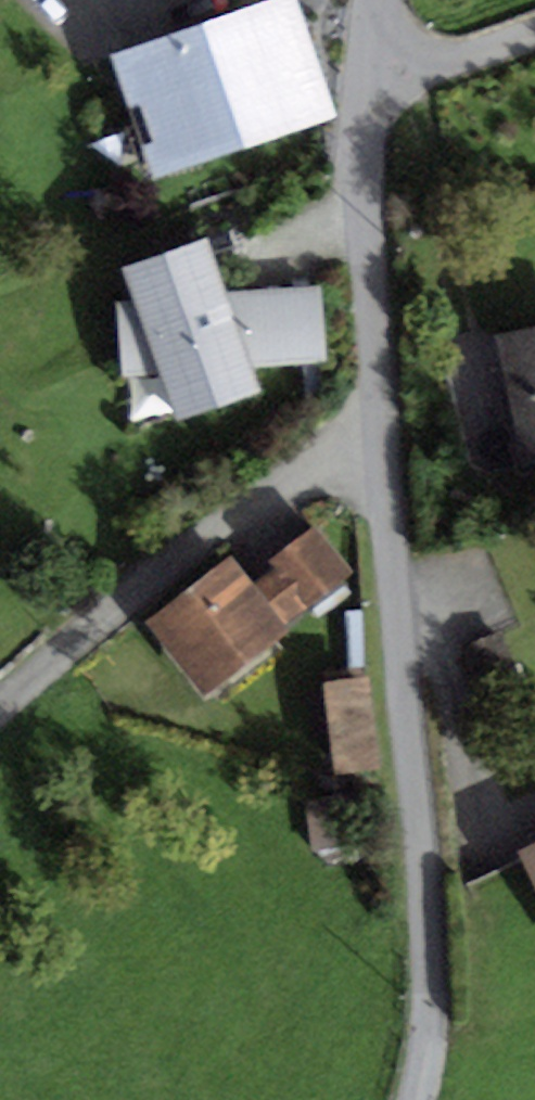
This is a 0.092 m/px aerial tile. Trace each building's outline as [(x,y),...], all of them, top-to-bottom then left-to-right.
[(109,55),(152,181),(337,119),(297,0),(273,0),(109,55)] [(207,237),(120,268),(133,304),(118,305),(123,378),(159,375),(176,422),(263,391),(255,368),(261,368),(255,291),(227,293),(207,237)] [(323,285),(255,291),(261,368),(328,363),(323,285)] [(497,334),(523,464),(534,462),(534,326),(497,334)] [(355,574),(317,524),(269,560),(276,569),(307,610),(355,574)] [(231,556),(145,622),(205,698),(290,631),(286,626),(254,585),(231,556)] [(307,610),(276,569),(254,585),(286,626),(307,610)] [(525,685),(502,634),(463,651),(487,703),(525,685)] [(371,678),(325,684),(337,775),(383,769),(371,678)] [(308,809),(317,858),(367,849),(358,801),(308,809)] [(518,851),(522,862),(534,888),(534,843),(518,851)] [(522,862),(472,887),(530,1003),(534,1001),(534,888),(522,862)]
